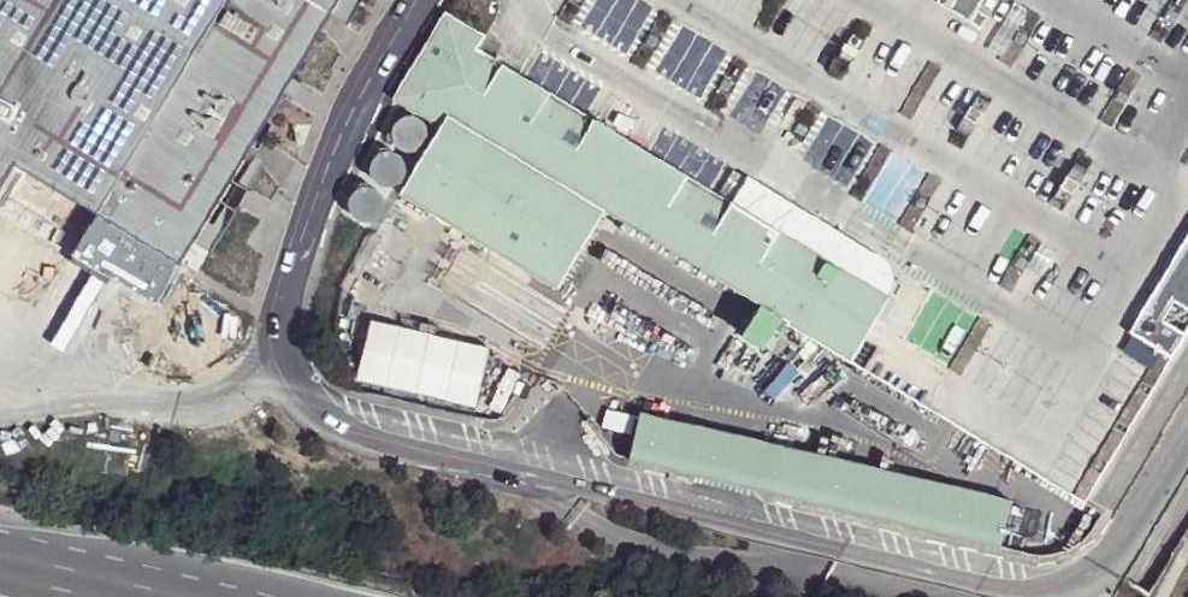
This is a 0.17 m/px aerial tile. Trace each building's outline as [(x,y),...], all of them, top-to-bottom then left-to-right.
[(14,162),(177,262),(335,0),(0,0),(0,185),(14,162)] [(463,21),(439,62),(409,108),(438,126),(397,195),(554,291),(603,210),(790,323),(1083,496),(1187,322),(1187,0),(476,0),(463,21)] [(439,62),(463,21),(444,11),(421,51),(439,62)] [(372,311),(356,374),(474,403),(489,340),(372,311)] [(1010,499),(640,412),(629,459),(999,546),(1010,499)]
